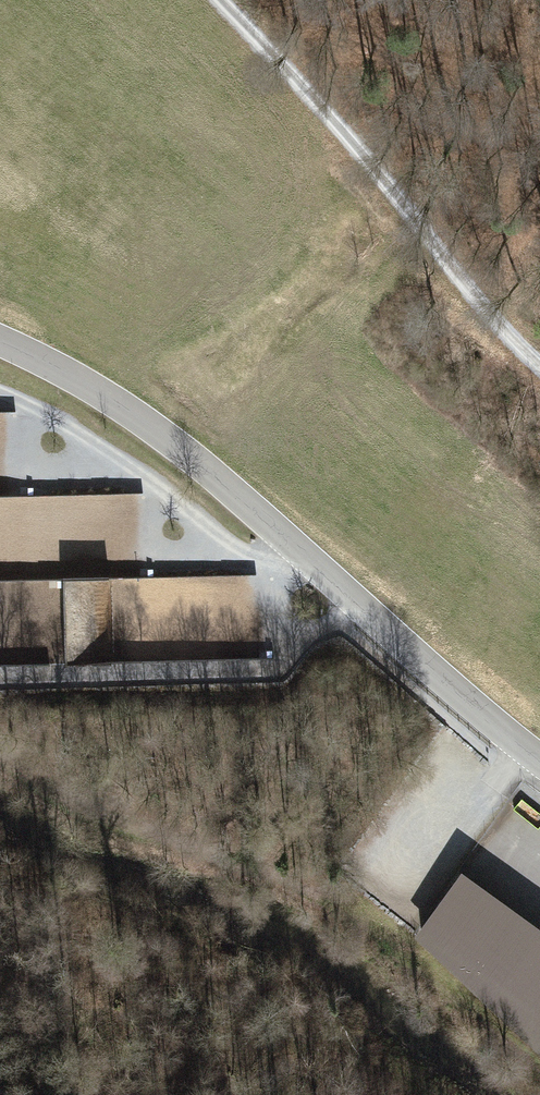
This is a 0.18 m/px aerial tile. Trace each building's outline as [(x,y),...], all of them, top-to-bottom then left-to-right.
[(462,870),(415,935),(539,1053),(539,1034),(525,1024),(533,1012),(421,932),(460,877),(539,934),(539,926),(462,870)]
